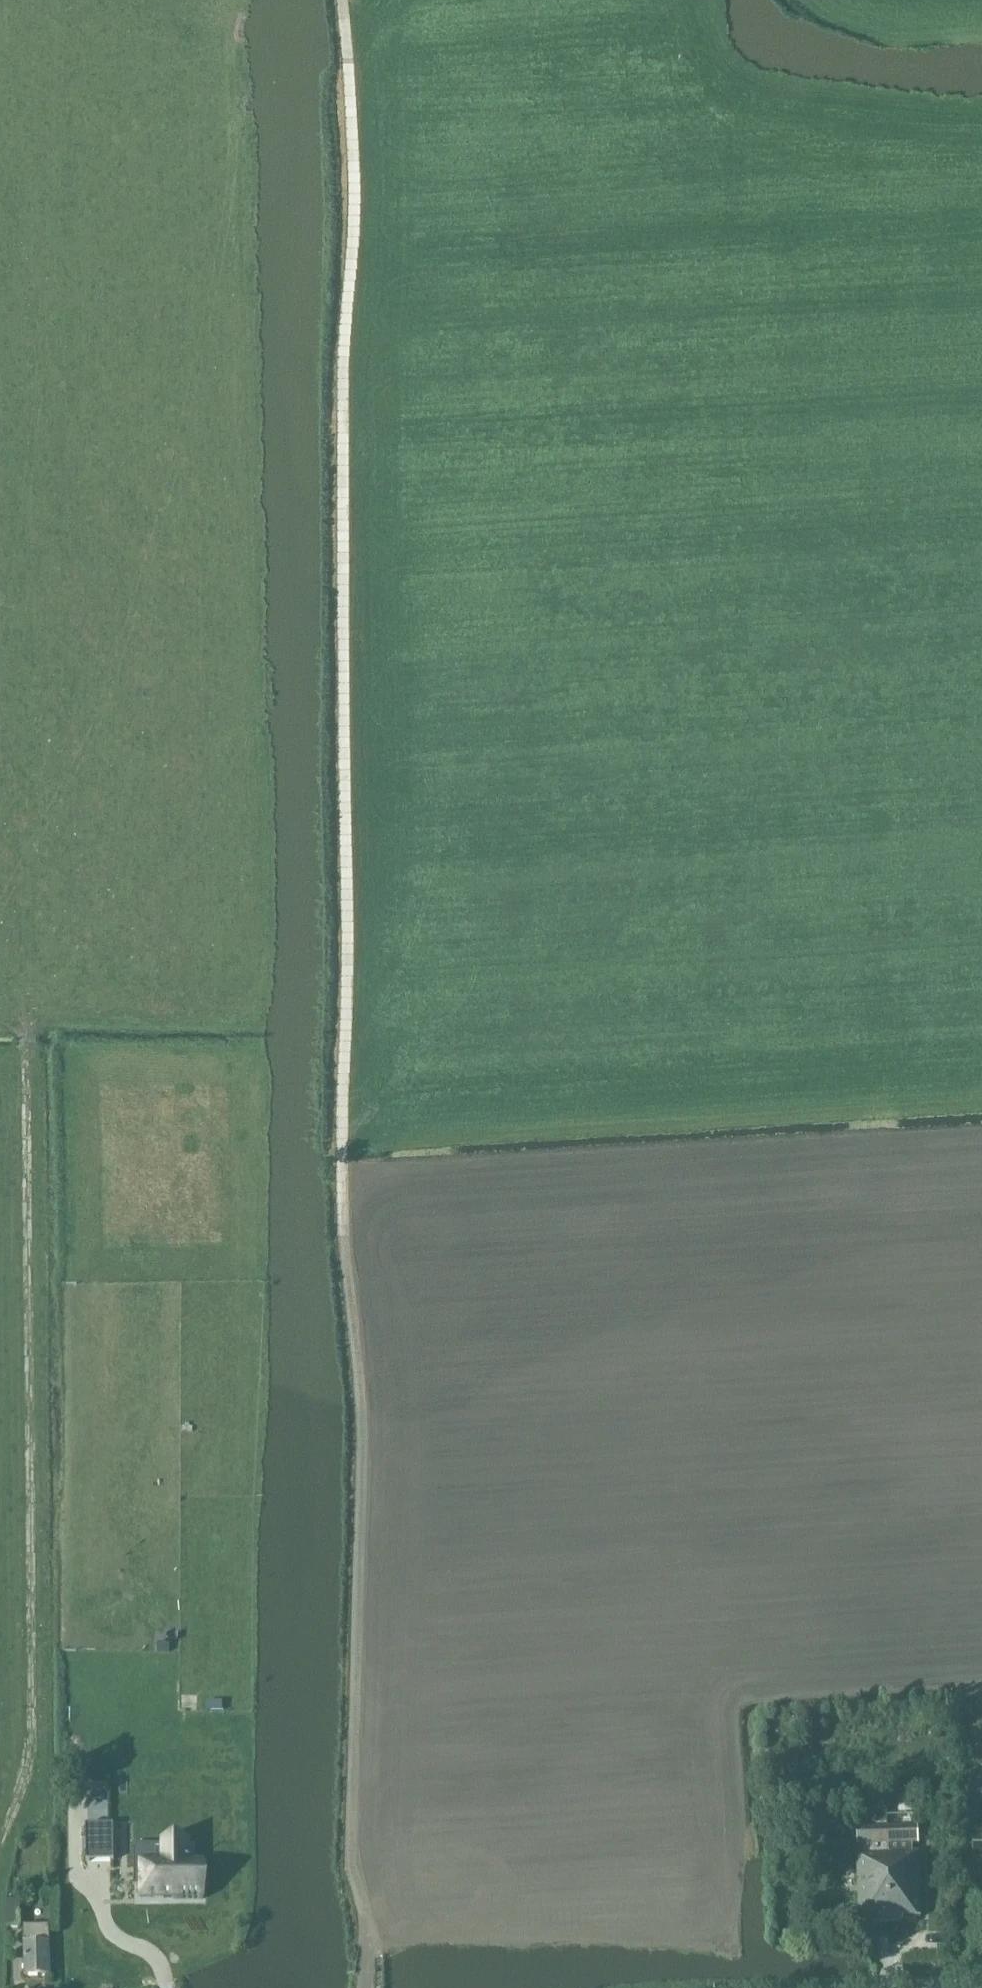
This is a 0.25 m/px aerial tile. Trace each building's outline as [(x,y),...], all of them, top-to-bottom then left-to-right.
[(856,1771),(856,1781),(866,1781),(866,1771),(856,1771)] [(886,1795),(872,1796),(873,1825),(887,1824),(886,1795)] [(117,1826),(89,1826),(89,1862),(117,1862),(117,1826)] [(889,1830),(858,1831),(858,1847),(865,1846),(865,1854),(858,1854),(860,1922),(892,1922),(904,1921),(904,1918),(921,1917),(919,1852),(913,1853),(913,1845),(919,1845),(919,1829),(889,1830)] [(160,1863),(137,1863),(137,1888),(137,1900),(197,1900),(197,1864),(187,1864),(187,1846),(160,1846),(160,1863)] [(53,1975),(53,1928),(26,1928),(26,1976),(53,1975)]
